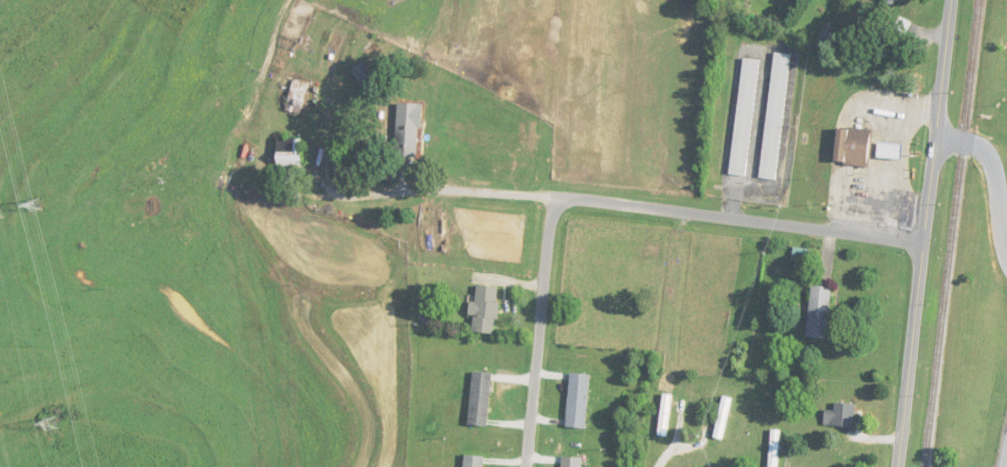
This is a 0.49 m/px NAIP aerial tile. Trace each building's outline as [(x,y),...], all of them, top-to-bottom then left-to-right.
[(774,54),(759,179),(776,181),(791,56),(774,54)] [(730,175),(748,177),(759,60),(741,59),(730,175)] [(287,112),(302,114),(307,83),(292,81),(287,112)] [(423,104),(398,104),(397,159),(422,159),(423,104)] [(834,164),(870,167),(873,131),(837,128),(834,164)] [(278,169),(303,169),(303,139),(278,139),(278,169)] [(877,159),(900,159),(900,145),(877,145),(877,159)] [(499,288),(475,286),(471,332),(495,335),(499,288)] [(832,288),(810,287),(807,339),(829,340),(832,288)] [(468,425),(487,426),(491,373),(472,372),(468,425)] [(566,428),(586,429),(590,375),(570,373),(566,428)] [(669,438),(673,395),(662,394),(658,437),(669,438)] [(734,399),(723,397),(713,438),(724,441),(734,399)] [(854,427),(854,405),(834,405),(834,412),(825,412),(825,427),(854,427)] [(781,430),(771,430),(769,466),(778,466),(781,430)] [(464,456),(463,466),(483,466),(484,457),(464,456)] [(561,466),(581,466),(582,459),(562,457),(561,466)]
